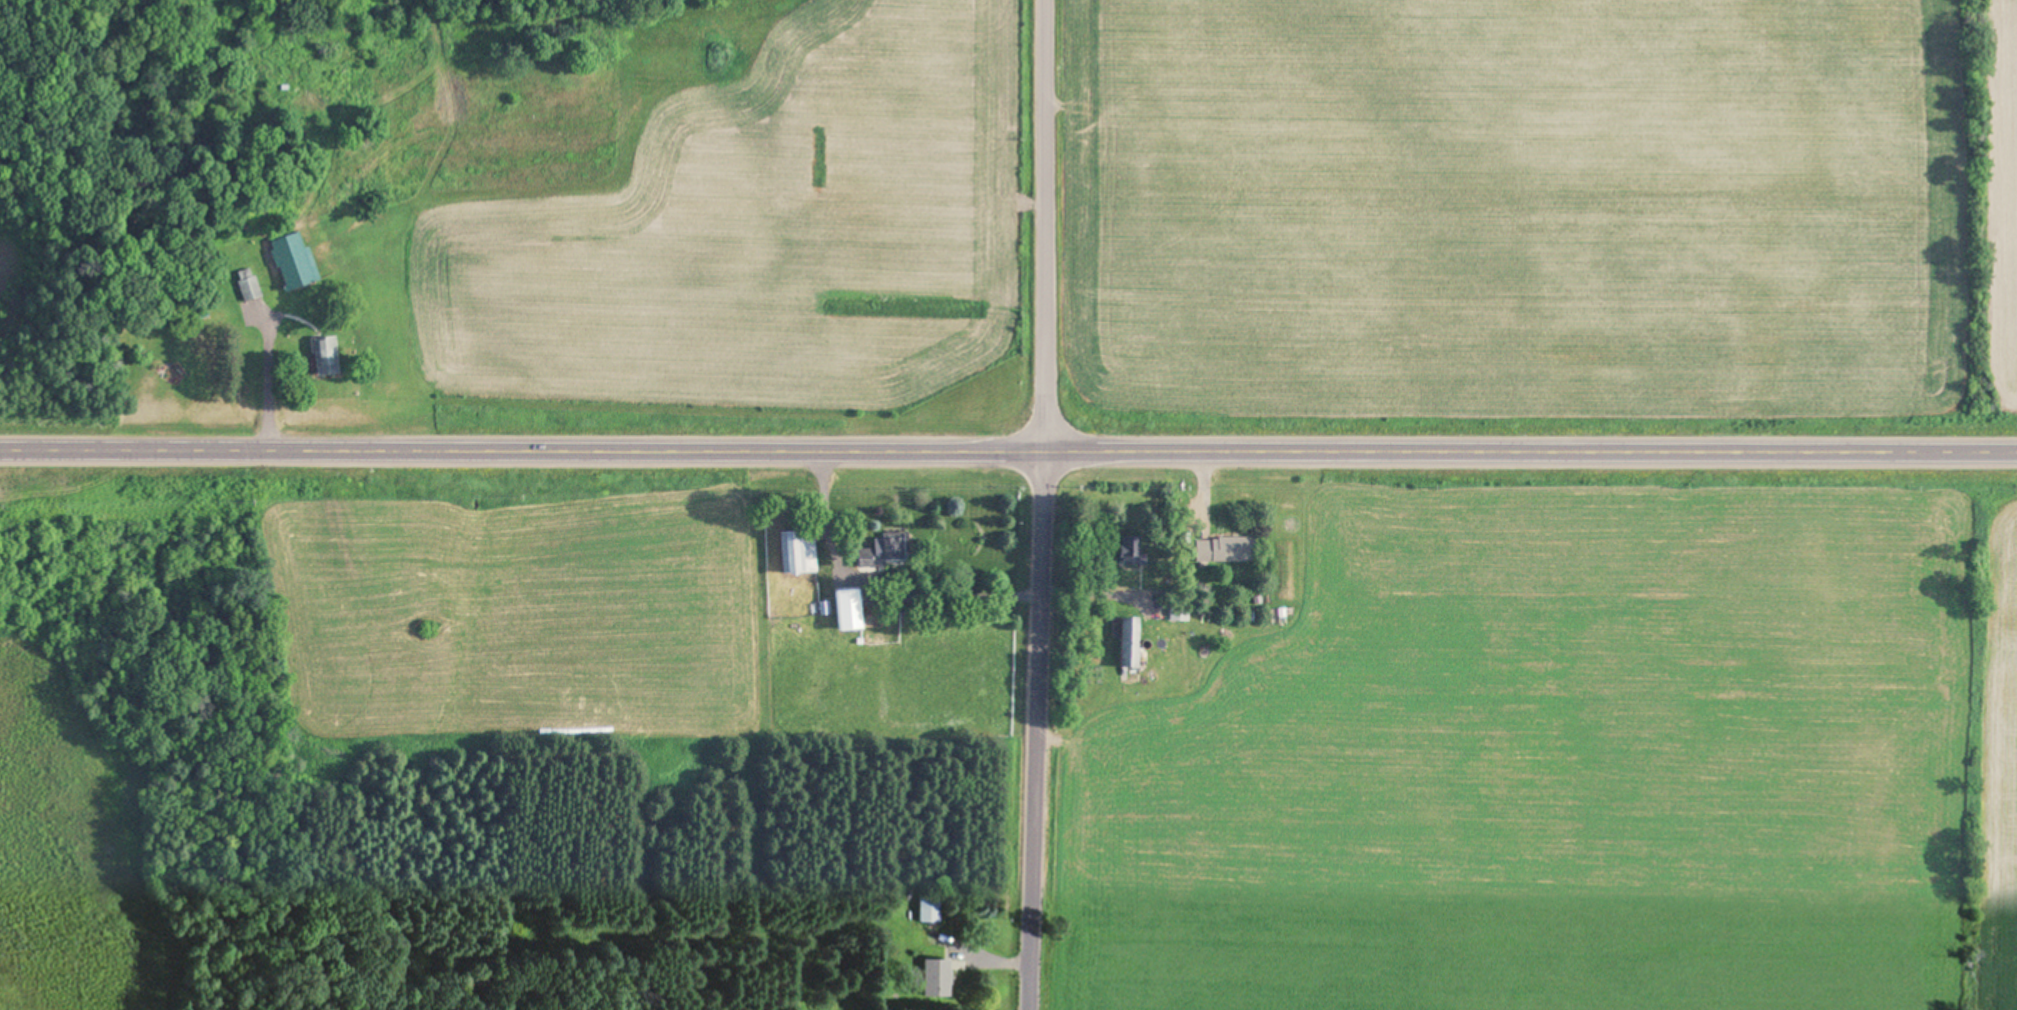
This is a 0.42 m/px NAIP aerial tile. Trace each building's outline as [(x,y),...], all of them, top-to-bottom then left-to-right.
[(273,241),(289,292),(322,281),(311,246),(306,247),(301,232),(273,241)] [(247,302),(264,297),(254,267),(238,273),(247,302)] [(316,338),(319,376),(341,374),(337,336),(316,338)] [(806,531),(783,532),(785,575),(819,573),(817,540),(806,541),(806,531)] [(1148,554),(1143,554),(1143,536),(1124,536),(1124,565),(1148,565),(1148,554)] [(907,538),(876,538),(876,563),(907,563),(907,538)] [(1256,538),(1200,538),(1200,562),(1256,562),(1256,538)] [(862,590),(839,592),(842,632),(865,631),(862,590)] [(1142,668),(1142,618),(1123,618),(1123,668),(1142,668)] [(940,922),(940,897),(921,897),(921,922),(940,922)] [(951,998),(951,959),(924,959),(924,998),(951,998)]
